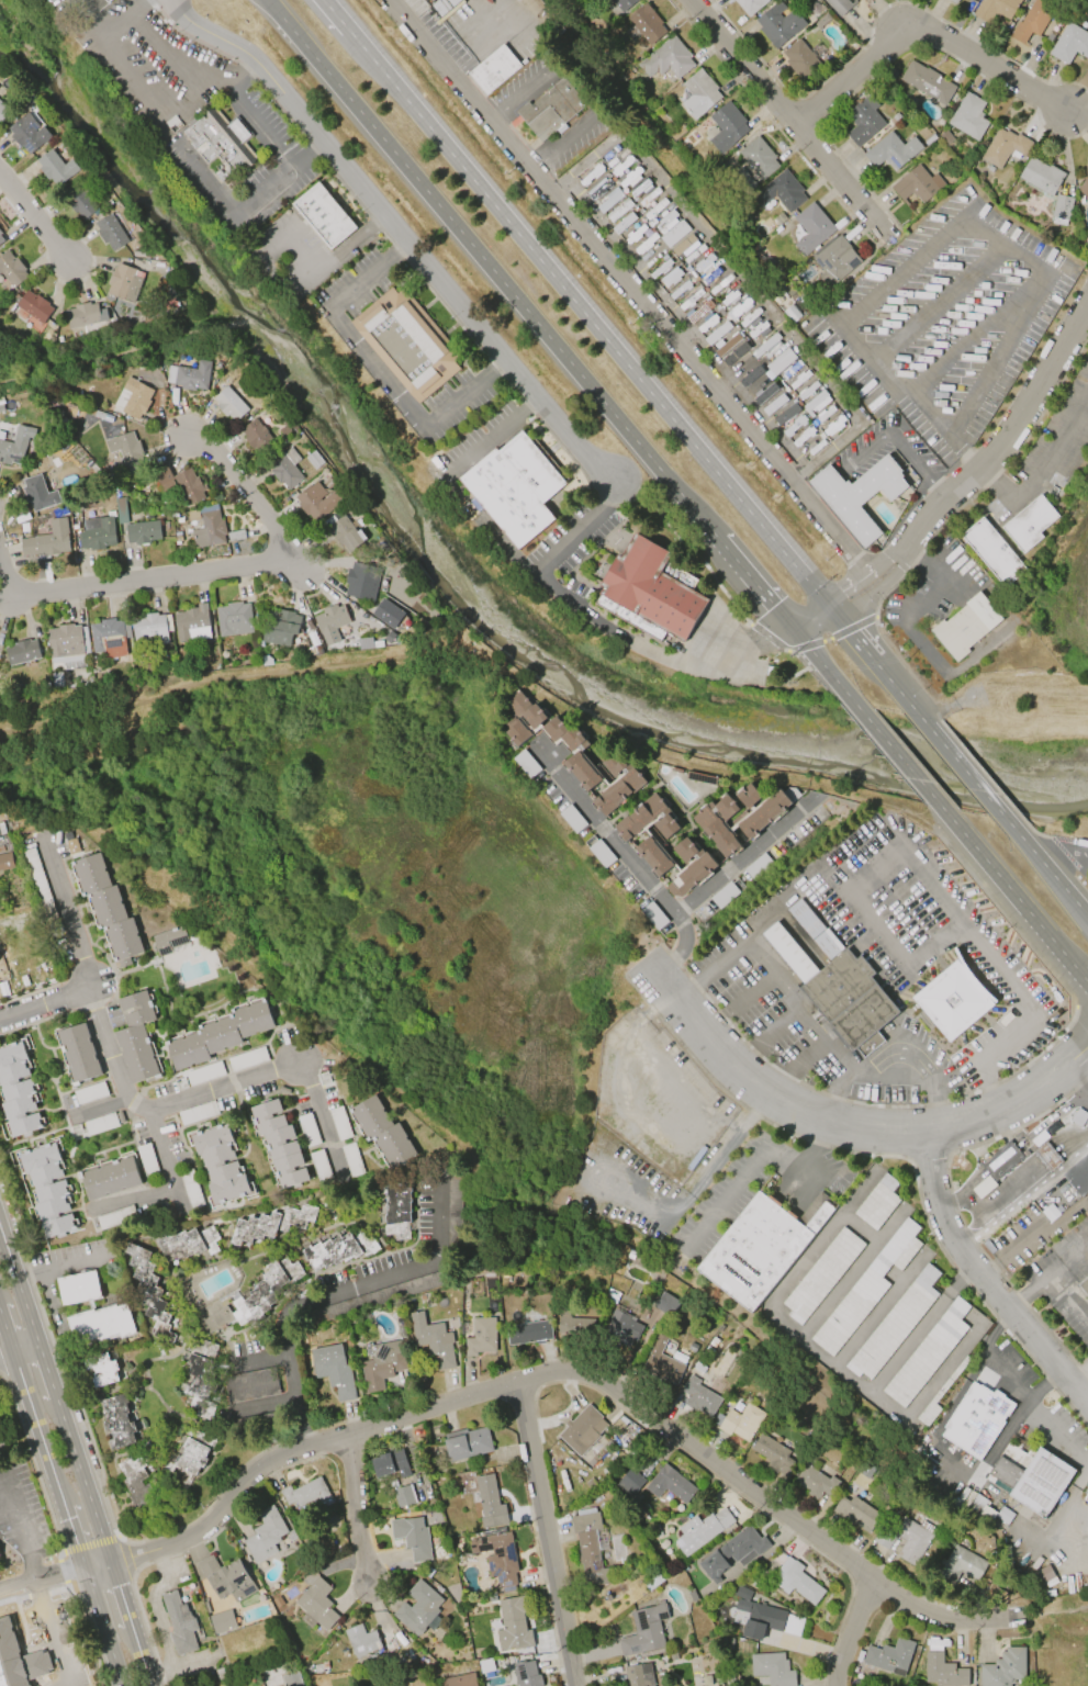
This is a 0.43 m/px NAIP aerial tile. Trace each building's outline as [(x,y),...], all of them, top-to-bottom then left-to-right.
[(429,6),(439,18),(462,0),(437,0),(429,6)] [(621,13),(610,0),(638,0),(621,13)] [(748,18),(734,0),(768,0),(748,18)] [(778,0),(784,8),(777,14),(781,19),(793,9),(806,24),(775,50),(758,30),(761,27),(754,20),(778,0)] [(839,18),(823,0),(845,0),(850,4),(854,0),(856,2),(839,18)] [(972,15),(981,0),(1020,0),(1021,1),(1009,21),(995,12),(988,24),(972,15)] [(1021,21),(1033,0),(1052,0),(1057,3),(1039,35),(1031,31),(1024,43),(1028,45),(1027,46),(1009,36),(1018,20),(1021,21)] [(1074,10),(1079,0),(1087,4),(1087,9),(1085,15),(1074,10)] [(627,19),(646,2),(662,22),(660,24),(666,33),(650,46),(641,35),(632,43),(624,32),(628,27),(629,29),(632,25),(627,19)] [(1067,21),(1087,34),(1087,54),(1086,58),(1075,52),(1067,66),(1048,54),(1067,21)] [(673,34),(691,56),(688,57),(694,65),(677,79),(669,68),(660,75),(657,70),(648,78),(637,64),(673,34)] [(798,38),(821,67),(801,83),(784,61),(786,59),(781,53),(798,38)] [(467,74),(503,44),(521,66),(485,95),(467,74)] [(944,106),(898,79),(910,59),(926,69),(927,68),(940,76),(939,77),(956,87),(944,106)] [(721,98),(694,120),(681,103),(691,95),(681,83),(700,68),(718,89),(716,90),(721,98)] [(515,112),(527,101),(530,105),(564,77),(587,103),(541,143),(515,112)] [(947,124),(966,91),(985,102),(979,112),(984,114),(982,117),(988,122),(977,140),(947,124)] [(885,124),(856,148),(840,130),(843,127),(846,133),(854,126),(851,122),(852,120),(846,113),(868,94),(878,105),(873,110),(885,124)] [(728,100),(745,122),(743,124),(749,131),(720,155),(708,140),(709,139),(704,134),(713,127),(717,132),(719,131),(708,116),(728,100)] [(11,110),(0,125),(0,101),(11,110)] [(216,110),(227,123),(235,116),(251,136),(244,143),(255,156),(254,166),(235,164),(228,169),(223,162),(221,164),(216,157),(206,165),(190,144),(192,143),(183,132),(202,116),(204,120),(207,111),(216,110)] [(8,128),(27,111),(41,127),(43,126),(52,136),(29,155),(22,146),(21,147),(11,136),(13,134),(8,128)] [(685,130),(674,140),(669,135),(681,124),(685,130)] [(980,158),(998,127),(1006,132),(1007,130),(1017,136),(1018,134),(1033,143),(1025,157),(1012,149),(1010,155),(1008,154),(999,168),(980,158)] [(862,154),(890,131),(902,145),(913,136),(922,147),(895,170),(888,162),(887,164),(883,159),(874,167),(862,154)] [(923,142),(933,134),(936,138),(927,146),(923,142)] [(756,135),(776,157),(773,159),(778,166),(761,181),(744,161),(738,153),(756,135)] [(80,169),(57,188),(51,179),(48,180),(38,168),(41,166),(36,160),(52,148),(64,165),(71,158),(80,169)] [(1065,173),(1051,196),(1018,178),(1030,156),(1048,167),(1050,165),(1065,173)] [(890,187),(918,164),(930,178),(935,173),(943,184),(934,191),(938,194),(923,205),(916,195),(915,196),(911,192),(905,198),(909,203),(906,205),(890,187)] [(785,169),(803,190),(800,192),(806,199),(788,214),(774,196),(760,207),(751,196),(785,169)] [(1085,173),(1087,169),(1087,197),(1077,190),(1087,175),(1085,173)] [(330,250),(291,204),(318,181),(357,228),(330,250)] [(79,186),(100,212),(94,215),(93,213),(83,221),(77,213),(76,213),(67,202),(68,201),(65,196),(79,186)] [(601,214),(620,198),(615,192),(596,207),(601,214)] [(1073,198),(1068,221),(1066,221),(1065,226),(1051,223),(1052,216),(1051,216),(1055,194),(1073,198)] [(835,229),(803,258),(793,246),(806,234),(793,218),(811,202),(835,229)] [(111,213),(130,241),(112,252),(106,243),(104,244),(97,231),(99,229),(94,223),(111,213)] [(811,258),(839,236),(861,262),(850,272),(851,274),(830,291),(818,277),(822,272),(811,258)] [(12,289),(0,272),(0,255),(7,250),(14,259),(16,257),(26,270),(24,271),(27,277),(12,289)] [(144,273),(133,303),(106,293),(110,284),(108,283),(113,269),(115,270),(117,263),(144,273)] [(402,289),(460,357),(453,362),(460,369),(418,404),(348,322),(390,286),(396,293),(402,289)] [(41,325),(15,306),(26,290),(35,296),(37,295),(48,303),(46,305),(53,310),(41,325)] [(108,321),(68,329),(64,311),(75,308),(74,305),(89,302),(90,305),(96,303),(98,311),(105,308),(108,321)] [(12,311),(27,322),(25,324),(37,332),(42,325),(15,306),(12,311)] [(780,369),(794,360),(788,350),(774,360),(780,369)] [(206,390),(194,389),(194,391),(180,389),(180,385),(172,384),(176,366),(197,369),(198,360),(210,361),(206,390)] [(153,390),(147,401),(150,402),(143,415),(139,414),(137,419),(121,411),(131,393),(121,389),(127,376),(153,390)] [(226,386),(248,409),(235,423),(227,415),(225,417),(215,405),(217,404),(212,398),(226,386)] [(799,412),(794,403),(773,419),(778,427),(799,412)] [(278,446),(263,458),(254,446),(251,449),(244,439),(246,437),(240,430),(256,418),(263,428),(263,427),(269,432),(268,434),(278,446)] [(9,464),(0,462),(0,440),(12,443),(16,425),(30,427),(21,464),(10,462),(9,464)] [(124,469),(117,450),(109,452),(104,440),(131,430),(135,442),(137,441),(143,454),(139,456),(142,462),(124,469)] [(518,550),(459,479),(496,447),(498,450),(523,430),(568,483),(541,505),(554,519),(518,550)] [(303,477),(289,488),(282,481),(280,483),(270,471),(272,469),(268,462),(282,450),(284,452),(291,447),(301,459),(293,465),(303,477)] [(315,470),(305,458),(314,450),(324,462),(315,470)] [(866,548),(818,492),(809,481),(830,463),(840,474),(845,481),(848,480),(852,484),(888,453),(904,471),(901,472),(905,475),(902,477),(909,486),(891,502),(881,490),(861,506),(884,533),(866,548)] [(204,498),(188,507),(173,479),(171,480),(171,481),(158,486),(152,472),(166,465),(171,476),(189,468),(194,479),(197,477),(201,485),(204,484),(206,488),(201,492),(204,498)] [(40,473),(46,493),(56,490),(60,503),(34,513),(30,501),(26,502),(22,487),(24,486),(22,480),(40,473)] [(354,493),(314,522),(307,514),(305,515),(298,504),(299,503),(294,497),(310,485),(311,487),(317,482),(328,495),(345,482),(354,493)] [(1000,527),(1040,494),(1058,516),(1039,532),(1043,538),(1022,554),(1000,527)] [(116,524),(114,498),(122,497),(125,522),(116,524)] [(218,509),(221,520),(223,519),(226,535),(223,536),(224,542),(193,548),(190,530),(203,528),(200,513),(218,509)] [(345,515),(358,532),(360,530),(367,539),(364,540),(366,541),(349,554),(343,544),(341,546),(332,533),(333,531),(329,527),(330,526),(326,520),(333,516),(337,521),(345,515)] [(112,516),(115,547),(101,549),(101,550),(92,551),(91,549),(82,550),(75,550),(72,532),(80,531),(101,528),(99,518),(112,516)] [(35,537),(51,535),(48,519),(65,517),(69,551),(59,552),(59,554),(44,557),(44,554),(37,555),(37,554),(22,557),(20,539),(35,538),(35,537)] [(983,517),(1027,570),(1003,588),(961,535),(983,517)] [(125,524),(158,520),(160,539),(149,540),(150,543),(134,544),(134,543),(126,544),(125,524)] [(21,533),(20,524),(26,522),(29,532),(21,533)] [(696,580),(691,591),(706,599),(683,640),(665,630),(659,641),(593,604),(602,587),(598,586),(616,554),(620,557),(635,532),(672,553),(666,563),(696,580)] [(372,602),(345,595),(347,584),(345,583),(348,567),(350,569),(352,562),(381,569),(372,602)] [(954,662),(928,633),(973,593),(999,622),(954,662)] [(372,614),(394,629),(405,613),(383,598),(372,614)] [(254,632),(220,637),(215,607),(226,606),(226,603),(243,602),(243,604),(249,604),(254,632)] [(210,639),(177,642),(173,614),(184,612),(183,609),(197,608),(197,604),(206,603),(210,639)] [(350,622),(335,629),(340,641),(326,647),(321,633),(319,634),(312,617),(322,612),(322,610),(336,605),(337,607),(343,604),(350,622)] [(289,647),(261,641),(268,610),(279,612),(279,610),(294,612),(294,616),(301,617),(298,634),(292,633),(289,647)] [(134,648),(131,618),(142,617),(142,615),(157,612),(157,616),(165,615),(166,616),(169,615),(171,630),(167,631),(168,643),(134,648)] [(92,653),(88,625),(99,623),(99,620),(114,618),(114,621),(122,620),(122,621),(127,620),(130,638),(124,638),(126,656),(106,659),(105,651),(92,653)] [(51,664),(46,629),(57,628),(57,626),(72,623),(72,627),(80,626),(80,628),(86,627),(89,653),(82,653),(85,667),(64,670),(64,666),(61,666),(61,663),(51,664)] [(41,659),(9,666),(4,648),(14,645),(14,643),(30,640),(30,641),(36,640),(41,659)] [(261,656),(271,655),(271,665),(261,666),(261,656)] [(51,673),(60,672),(63,686),(53,687),(51,673)] [(509,699),(519,690),(532,706),(536,704),(541,710),(539,712),(540,713),(543,711),(549,718),(534,731),(530,727),(528,728),(520,718),(519,719),(532,735),(518,746),(514,741),(518,738),(516,735),(512,739),(506,732),(511,729),(506,724),(509,699)] [(554,742),(552,740),(551,740),(548,735),(542,728),(557,716),(569,731),(573,728),(577,733),(582,730),(590,738),(586,740),(591,744),(585,749),(581,744),(572,751),(570,749),(569,750),(564,745),(565,744),(560,738),(554,742)] [(648,783),(633,795),(632,793),(627,797),(627,798),(606,817),(596,805),(595,806),(592,802),(626,775),(624,772),(620,775),(619,774),(615,778),(603,763),(619,749),(648,783)] [(529,779),(513,758),(524,750),(541,769),(529,779)] [(579,751),(582,756),(595,773),(596,772),(603,779),(587,793),(581,785),(582,784),(571,772),(570,772),(569,769),(567,766),(565,767),(562,764),(579,751)] [(687,772),(716,778),(715,785),(685,779),(687,772)] [(736,795),(741,790),(740,789),(743,787),(743,788),(750,783),(762,797),(748,809),(736,795)] [(736,824),(741,820),(742,821),(761,805),(769,797),(770,798),(773,795),(769,790),(774,785),(778,790),(779,788),(783,791),(787,787),(795,788),(800,796),(785,808),(787,810),(771,823),(770,822),(758,832),(759,833),(750,841),(736,824)] [(666,840),(653,823),(658,820),(659,821),(665,816),(662,812),(625,843),(618,834),(619,834),(614,827),(627,816),(628,817),(643,805),(641,803),(654,793),(671,811),(669,813),(681,829),(666,840)] [(741,846),(726,858),(714,845),(715,844),(706,833),(705,834),(692,818),(707,806),(706,805),(710,801),(714,805),(727,794),(740,809),(725,821),(720,816),(721,816),(715,808),(711,810),(716,816),(716,814),(722,822),(722,823),(727,830),(728,829),(733,836),(741,846)] [(575,834),(559,813),(570,805),(586,825),(575,834)] [(633,850),(650,835),(654,841),(653,842),(666,858),(668,857),(674,865),(659,878),(652,870),(653,869),(642,856),(640,857),(633,850)] [(686,838),(692,844),(693,843),(698,850),(700,848),(705,853),(706,852),(718,866),(711,870),(713,872),(681,897),(672,896),(664,887),(671,883),(676,890),(684,884),(677,876),(687,868),(672,848),(686,838)] [(605,869),(587,848),(599,839),(617,861),(605,869)] [(34,847),(58,921),(45,925),(21,852),(34,847)] [(15,867),(0,870),(0,854),(12,852),(15,867)] [(101,852),(112,886),(116,885),(122,900),(120,901),(121,903),(123,903),(127,919),(132,917),(137,933),(136,934),(137,936),(138,935),(144,953),(128,957),(131,965),(119,969),(117,967),(115,968),(113,963),(114,963),(113,959),(115,958),(111,946),(112,945),(111,942),(110,943),(105,930),(104,931),(103,928),(99,930),(97,926),(98,925),(94,913),(96,913),(94,910),(93,910),(89,898),(88,899),(87,896),(82,898),(81,893),(82,893),(78,880),(79,880),(79,877),(77,878),(72,866),(71,866),(70,862),(101,852)] [(742,869),(763,853),(773,864),(752,881),(742,869)] [(740,892),(719,910),(709,899),(730,880),(740,892)] [(800,899),(825,929),(826,928),(844,949),(829,962),(786,910),(800,899)] [(657,932),(639,910),(651,901),(669,922),(657,932)] [(152,936),(171,930),(171,929),(177,926),(177,928),(182,925),(188,943),(170,949),(171,953),(158,957),(152,936)] [(952,947),(998,1001),(950,1042),(904,987),(952,947)] [(800,986),(850,948),(898,1013),(849,1050),(800,986)] [(1,998),(0,994),(0,983),(4,981),(9,996),(1,998)] [(131,1084),(125,1069),(127,1068),(126,1065),(125,1065),(120,1052),(122,1052),(121,1047),(119,1047),(114,1032),(127,1027),(119,999),(145,990),(149,1001),(150,1000),(153,1007),(152,1008),(156,1019),(143,1023),(147,1037),(148,1036),(150,1043),(149,1043),(160,1077),(145,1082),(144,1080),(131,1084)] [(274,1027),(240,1038),(242,1044),(207,1055),(210,1059),(175,1070),(166,1042),(169,1041),(169,1042),(198,1033),(198,1031),(200,1031),(198,1026),(214,1021),(214,1023),(217,1022),(216,1021),(229,1016),(228,1014),(232,1014),(231,1012),(232,1012),(231,1010),(235,1009),(246,1005),(247,1007),(249,1005),(249,1004),(261,1001),(261,999),(265,998),(268,1007),(270,1007),(273,1018),(271,1019),(274,1027)] [(102,1075),(79,1081),(80,1086),(74,1088),(71,1083),(74,1082),(68,1067),(69,1067),(69,1064),(67,1065),(64,1053),(61,1053),(59,1046),(61,1046),(56,1032),(83,1023),(89,1037),(88,1038),(89,1043),(91,1043),(94,1054),(93,1055),(96,1059),(97,1059),(102,1075)] [(4,1120),(0,1104),(4,1103),(0,1092),(0,1089),(2,1089),(0,1084),(0,1048),(22,1041),(29,1061),(23,1064),(25,1069),(27,1069),(29,1074),(15,1078),(18,1082),(30,1078),(32,1086),(33,1091),(35,1091),(36,1094),(31,1097),(33,1103),(34,1102),(36,1109),(24,1113),(25,1115),(38,1112),(43,1127),(11,1138),(5,1123),(8,1123),(7,1119),(4,1120)] [(226,1058),(262,1046),(268,1060),(231,1072),(226,1058)] [(184,1072),(220,1060),(225,1075),(190,1087),(184,1072)] [(72,1091),(103,1081),(108,1095),(77,1105),(72,1091)] [(348,1110),(374,1094),(393,1126),(397,1124),(414,1153),(391,1167),(383,1155),(384,1155),(382,1150),(381,1151),(374,1140),(372,1142),(371,1139),(367,1143),(364,1138),(366,1138),(359,1127),(360,1126),(359,1124),(357,1125),(348,1110)] [(177,1112),(214,1099),(220,1113),(181,1126),(177,1112)] [(250,1108),(278,1099),(282,1110),(270,1114),(271,1119),(283,1115),(287,1126),(291,1125),(294,1136),(284,1139),(285,1144),(296,1140),(304,1165),(294,1167),(295,1170),(305,1167),(310,1180),(281,1190),(278,1179),(276,1179),(273,1172),(276,1172),(269,1151),(267,1151),(265,1145),(267,1145),(263,1134),(259,1135),(256,1124),(254,1125),(253,1120),(254,1120),(250,1108)] [(351,1137),(337,1142),(327,1111),(341,1106),(351,1137)] [(1069,1121),(1077,1108),(1087,1114),(1080,1127),(1069,1121)] [(113,1112),(119,1126),(88,1136),(82,1122),(113,1112)] [(310,1112),(321,1143),(306,1148),(295,1117),(310,1112)] [(191,1136),(197,1134),(197,1133),(201,1132),(216,1127),(216,1126),(222,1124),(222,1125),(227,1123),(234,1144),(229,1146),(232,1150),(233,1150),(236,1157),(224,1161),(225,1165),(237,1160),(242,1172),(244,1172),(250,1192),(244,1194),(243,1191),(238,1192),(239,1196),(225,1201),(223,1196),(217,1199),(218,1203),(214,1205),(207,1184),(211,1183),(205,1170),(204,1170),(202,1165),(203,1165),(200,1155),(198,1156),(191,1136)] [(980,1165),(1009,1140),(1023,1157),(995,1181),(980,1165)] [(20,1154),(24,1153),(24,1151),(29,1150),(30,1151),(44,1146),(44,1145),(49,1143),(49,1144),(55,1142),(63,1162),(57,1165),(59,1170),(61,1169),(64,1177),(52,1181),(52,1183),(65,1179),(70,1193),(66,1194),(68,1201),(66,1202),(66,1203),(68,1203),(70,1211),(59,1214),(60,1216),(71,1212),(75,1219),(72,1221),(74,1225),(69,1226),(70,1230),(45,1239),(41,1224),(42,1224),(41,1219),(40,1219),(34,1205),(38,1203),(34,1190),(35,1190),(33,1185),(29,1172),(26,1173),(20,1154)] [(145,1178),(136,1147),(149,1143),(158,1174),(145,1178)] [(350,1178),(339,1147),(354,1143),(363,1173),(350,1178)] [(1033,1153),(1047,1143),(1051,1147),(1056,1154),(1061,1159),(1064,1164),(1050,1174),(1047,1170),(1043,1165),(1037,1158),(1033,1153)] [(322,1149),(332,1179),(318,1183),(307,1154),(322,1149)] [(1062,1174),(1087,1152),(1087,1189),(1079,1196),(1062,1174)] [(141,1184),(86,1201),(77,1172),(80,1171),(81,1172),(96,1168),(97,1169),(99,1169),(99,1167),(112,1162),(112,1161),(117,1159),(117,1160),(132,1156),(141,1184)] [(191,1168),(204,1205),(190,1210),(178,1173),(191,1168)] [(853,1214),(885,1173),(898,1183),(891,1192),(900,1200),(875,1232),(853,1214)] [(973,1192),(981,1199),(996,1183),(988,1176),(973,1192)] [(463,1178),(460,1280),(303,1329),(300,1316),(447,1270),(448,1178),(463,1178)] [(408,1239),(393,1240),(392,1234),(383,1235),(382,1226),(385,1225),(384,1214),(385,1214),(384,1204),(386,1204),(385,1194),(386,1194),(384,1184),(411,1181),(412,1191),(410,1191),(411,1202),(410,1202),(411,1212),(410,1212),(411,1222),(404,1223),(405,1230),(407,1229),(408,1239)] [(696,1270),(759,1192),(804,1227),(825,1202),(833,1209),(750,1314),(696,1270)] [(229,1243),(236,1218),(246,1222),(248,1216),(257,1218),(259,1213),(269,1216),(270,1212),(279,1214),(281,1206),(298,1211),(300,1203),(316,1207),(312,1222),(306,1219),(303,1229),(288,1225),(284,1234),(274,1230),(272,1238),(262,1235),(262,1238),(258,1237),(257,1239),(251,1238),(250,1243),(242,1240),(239,1246),(229,1243)] [(1040,1212),(1051,1203),(1059,1214),(1050,1223),(1040,1212)] [(94,1217),(132,1204),(136,1217),(100,1230),(94,1217)] [(809,1339),(907,1218),(919,1228),(912,1237),(921,1244),(899,1271),(890,1264),(881,1278),(889,1284),(832,1357),(809,1339)] [(167,1261),(155,1239),(164,1235),(165,1237),(173,1233),(175,1235),(183,1230),(186,1233),(194,1228),(197,1233),(211,1225),(218,1238),(213,1241),(217,1250),(207,1256),(205,1251),(198,1255),(197,1252),(188,1258),(187,1256),(178,1260),(176,1257),(167,1261)] [(782,1303),(843,1227),(865,1244),(800,1325),(786,1315),(790,1310),(782,1303)] [(313,1271),(300,1251),(309,1245),(311,1247),(318,1241),(321,1245),(328,1239),(330,1241),(338,1236),(340,1238),(347,1233),(351,1238),(359,1232),(364,1239),(369,1236),(380,1249),(364,1258),(361,1254),(354,1259),(352,1257),(344,1262),(341,1260),(334,1266),(332,1263),(324,1269),(322,1266),(313,1271)] [(127,1243),(152,1252),(147,1261),(155,1264),(152,1273),(159,1278),(156,1286),(164,1290),(160,1299),(168,1302),(164,1311),(171,1314),(167,1325),(169,1326),(167,1330),(175,1335),(171,1345),(148,1335),(155,1319),(144,1315),(148,1305),(139,1302),(144,1292),(136,1289),(139,1281),(132,1277),(136,1268),(128,1264),(132,1256),(124,1252),(127,1243)] [(199,1323),(225,1305),(231,1314),(236,1311),(231,1302),(239,1296),(243,1301),(250,1296),(248,1292),(257,1286),(256,1284),(265,1279),(262,1275),(270,1270),(267,1266),(273,1261),(276,1264),(284,1258),(289,1266),(295,1262),(303,1274),(290,1282),(289,1280),(280,1285),(284,1292),(277,1297),(279,1301),(270,1306),(271,1308),(262,1314),(265,1318),(256,1324),(253,1319),(239,1328),(234,1320),(225,1325),(226,1327),(222,1330),(221,1329),(207,1337),(199,1323)] [(845,1367),(927,1263),(940,1273),(929,1286),(938,1294),(870,1381),(861,1373),(859,1376),(845,1367)] [(63,1306),(56,1278),(96,1270),(101,1297),(63,1306)] [(1078,1279),(1087,1270),(1087,1290),(1078,1279)] [(608,1288),(620,1293),(615,1304),(608,1301),(606,1296),(606,1293),(607,1291),(608,1288)] [(662,1291),(678,1301),(670,1316),(653,1306),(662,1291)] [(882,1391),(957,1295),(971,1306),(960,1319),(968,1327),(904,1408),(882,1391)] [(66,1317),(92,1308),(93,1311),(115,1304),(116,1306),(126,1303),(136,1333),(121,1338),(120,1336),(94,1345),(92,1339),(75,1345),(66,1317)] [(570,1318),(596,1318),(596,1335),(558,1334),(559,1305),(577,1305),(577,1316),(570,1316),(570,1318)] [(614,1308),(633,1317),(632,1320),(643,1326),(636,1342),(632,1341),(629,1348),(620,1344),(618,1347),(614,1346),(613,1347),(599,1341),(614,1308)] [(423,1311),(425,1326),(444,1323),(445,1334),(451,1333),(453,1342),(450,1344),(455,1368),(436,1371),(433,1355),(427,1356),(425,1345),(415,1347),(408,1314),(423,1311)] [(472,1318),(494,1317),(495,1351),(474,1352),(474,1356),(464,1357),(464,1339),(473,1338),(472,1318)] [(505,1327),(535,1323),(535,1320),(540,1319),(540,1322),(550,1319),(552,1339),(543,1340),(545,1342),(536,1344),(536,1341),(508,1346),(505,1327)] [(660,1353),(684,1365),(675,1385),(641,1370),(658,1333),(666,1337),(660,1353)] [(190,1385),(193,1375),(188,1373),(191,1364),(188,1363),(191,1352),(190,1351),(194,1337),(218,1345),(213,1360),(226,1365),(209,1419),(194,1415),(197,1409),(188,1406),(191,1396),(182,1393),(186,1383),(190,1385)] [(359,1362),(370,1360),(368,1346),(393,1341),(394,1347),(400,1346),(405,1369),(393,1371),(394,1378),(382,1380),(384,1390),(364,1394),(359,1362)] [(311,1349),(341,1344),(345,1364),(350,1363),(356,1398),(337,1402),(334,1386),(329,1387),(327,1375),(315,1378),(311,1349)] [(702,1352),(706,1345),(714,1350),(708,1358),(702,1352)] [(119,1380),(94,1389),(91,1379),(93,1378),(90,1368),(86,1370),(82,1360),(106,1351),(110,1362),(114,1360),(117,1370),(115,1371),(119,1380)] [(916,1418),(966,1356),(971,1360),(935,1404),(942,1409),(927,1427),(916,1418)] [(278,1393),(228,1403),(223,1378),(273,1368),(278,1393)] [(710,1417),(696,1407),(694,1410),(683,1404),(688,1395),(680,1390),(689,1374),(699,1381),(697,1383),(722,1398),(710,1417)] [(941,1436),(982,1463),(1016,1406),(974,1382),(941,1436)] [(101,1401),(125,1393),(131,1409),(128,1410),(128,1413),(126,1414),(128,1423),(133,1421),(136,1431),(132,1432),(135,1442),(111,1450),(108,1440),(112,1439),(109,1430),(104,1431),(101,1421),(104,1420),(101,1410),(104,1409),(101,1401)] [(747,1403),(765,1415),(748,1443),(731,1434),(729,1437),(717,1428),(729,1409),(738,1415),(747,1403)] [(559,1436),(588,1404),(603,1417),(593,1428),(601,1436),(581,1457),(559,1436)] [(444,1440),(445,1439),(444,1435),(466,1429),(467,1431),(486,1426),(493,1451),(450,1462),(449,1457),(448,1457),(444,1440)] [(188,1491),(171,1483),(175,1476),(166,1472),(171,1462),(172,1463),(177,1454),(180,1455),(183,1448),(181,1447),(187,1437),(191,1439),(194,1430),(201,1434),(204,1428),(217,1436),(211,1449),(209,1448),(204,1458),(206,1459),(202,1468),(200,1466),(188,1491)] [(761,1434),(789,1451),(786,1457),(794,1462),(784,1477),(776,1473),(775,1474),(765,1468),(769,1461),(750,1449),(761,1434)] [(377,1477),(371,1460),(380,1457),(380,1455),(389,1452),(388,1449),(394,1447),(395,1450),(402,1448),(411,1474),(399,1479),(396,1471),(377,1477)] [(1009,1495),(1013,1488),(989,1475),(1001,1457),(1023,1472),(1024,1470),(1042,1448),(1077,1470),(1046,1519),(1009,1495)] [(136,1510),(126,1496),(130,1494),(121,1481),(123,1479),(114,1464),(128,1455),(133,1461),(138,1458),(145,1466),(142,1469),(147,1475),(138,1481),(143,1486),(146,1484),(156,1498),(136,1510)] [(803,1462),(828,1479),(830,1475),(839,1481),(829,1497),(821,1493),(817,1500),(805,1493),(806,1491),(793,1482),(794,1479),(788,1475),(796,1462),(800,1465),(803,1462)] [(644,1488),(665,1463),(698,1490),(685,1505),(665,1488),(658,1498),(644,1488)] [(630,1468),(644,1481),(629,1497),(615,1484),(630,1468)] [(481,1517),(473,1476),(493,1473),(498,1506),(503,1505),(506,1524),(480,1528),(479,1517),(481,1517)] [(292,1490),(319,1476),(334,1503),(323,1508),(317,1498),(299,1508),(295,1502),(287,1506),(279,1491),(289,1485),(292,1490)] [(411,1484),(416,1503),(397,1508),(391,1491),(411,1484)] [(867,1533),(841,1515),(840,1517),(831,1510),(841,1496),(849,1500),(852,1496),(879,1515),(867,1533)] [(253,1529),(262,1524),(256,1513),(271,1504),(287,1532),(279,1537),(280,1540),(273,1544),(277,1551),(254,1564),(242,1541),(255,1533),(253,1529)] [(572,1533),(570,1516),(576,1515),(575,1510),(594,1507),(595,1513),(597,1511),(601,1529),(604,1528),(607,1549),(598,1550),(602,1569),(606,1567),(609,1583),(585,1587),(581,1563),(577,1563),(576,1556),(579,1556),(575,1533),(572,1533)] [(734,1521),(684,1558),(678,1549),(674,1541),(678,1538),(678,1537),(682,1535),(677,1528),(696,1515),(700,1521),(711,1514),(713,1515),(724,1507),(734,1521)] [(430,1560),(412,1562),(410,1547),(405,1548),(403,1537),(392,1538),(389,1520),(403,1518),(403,1519),(422,1517),(423,1528),(426,1528),(430,1560)] [(886,1550),(871,1540),(882,1524),(894,1531),(904,1517),(918,1526),(921,1520),(935,1529),(931,1535),(933,1536),(913,1566),(896,1555),(905,1541),(896,1536),(886,1550)] [(698,1564),(749,1525),(760,1538),(763,1536),(771,1546),(756,1556),(756,1555),(742,1566),(737,1561),(736,1562),(730,1555),(724,1560),(729,1566),(717,1576),(720,1580),(715,1584),(698,1564)] [(292,1529),(296,1538),(290,1542),(287,1537),(290,1535),(289,1531),(292,1529)] [(468,1539),(511,1531),(517,1573),(515,1573),(517,1585),(515,1585),(516,1589),(502,1593),(501,1587),(498,1587),(496,1575),(489,1577),(485,1556),(492,1555),(492,1550),(470,1553),(468,1539)] [(977,1582),(961,1573),(953,1585),(938,1575),(955,1544),(988,1563),(977,1582)] [(220,1599),(212,1586),(210,1588),(195,1563),(211,1554),(220,1570),(226,1565),(226,1566),(231,1564),(231,1563),(233,1562),(233,1563),(237,1560),(236,1560),(238,1559),(257,1591),(235,1603),(229,1594),(220,1599)] [(800,1571),(826,1591),(814,1605),(793,1588),(787,1595),(782,1591),(782,1589),(770,1580),(787,1556),(793,1561),(795,1560),(804,1567),(800,1571)] [(1034,1572),(1039,1584),(1054,1578),(1048,1566),(1034,1572)] [(643,1584),(663,1569),(670,1576),(649,1592),(643,1584)] [(339,1617),(326,1632),(316,1622),(311,1629),(300,1619),(305,1612),(294,1603),(310,1586),(309,1585),(317,1575),(332,1588),(324,1597),(332,1604),(328,1608),(339,1617)] [(417,1638),(391,1615),(403,1601),(410,1608),(415,1601),(406,1594),(418,1580),(442,1600),(436,1608),(438,1611),(435,1616),(440,1620),(431,1630),(425,1626),(423,1629),(424,1629),(417,1638)] [(738,1596),(742,1587),(752,1592),(748,1600),(738,1596)] [(172,1633),(160,1595),(176,1589),(180,1605),(184,1604),(188,1612),(189,1612),(191,1619),(193,1618),(197,1629),(191,1630),(197,1649),(176,1655),(169,1634),(172,1633)] [(693,1601),(687,1593),(692,1591),(697,1599),(693,1601)] [(534,1646),(514,1650),(514,1649),(500,1651),(496,1631),(503,1630),(497,1600),(518,1596),(526,1631),(530,1630),(534,1646)] [(741,1636),(748,1612),(733,1609),(737,1598),(786,1611),(781,1632),(764,1628),(761,1641),(741,1636)] [(618,1639),(636,1636),(630,1612),(664,1604),(668,1618),(658,1620),(664,1646),(621,1656),(618,1639)] [(209,1616),(231,1609),(236,1627),(214,1633),(209,1616)] [(343,1630),(361,1623),(364,1633),(375,1629),(384,1652),(357,1662),(349,1641),(347,1642),(343,1630)] [(902,1676),(862,1664),(862,1662),(855,1660),(859,1651),(865,1652),(867,1645),(881,1650),(882,1644),(894,1649),(897,1637),(913,1642),(902,1676)] [(1010,1684),(1010,1685),(979,1685),(979,1664),(994,1664),(994,1660),(1000,1660),(1000,1652),(1005,1652),(1005,1646),(1024,1646),(1024,1684),(1010,1684)] [(794,1671),(795,1685),(767,1685),(766,1675),(751,1676),(749,1654),(783,1652),(783,1661),(786,1660),(787,1671),(794,1671)] [(926,1682),(926,1652),(942,1652),(942,1664),(954,1664),(954,1668),(967,1668),(967,1685),(935,1685),(935,1682),(926,1682)] [(539,1675),(542,1685),(517,1685),(516,1684),(513,1671),(514,1668),(513,1663),(526,1661),(526,1662),(532,1661),(536,1675),(539,1675)] [(649,1663),(653,1685),(627,1685),(624,1667),(649,1663)] [(298,1671),(302,1685),(283,1685),(280,1676),(298,1671)] [(473,1673),(476,1685),(442,1685),(440,1679),(473,1673)]
